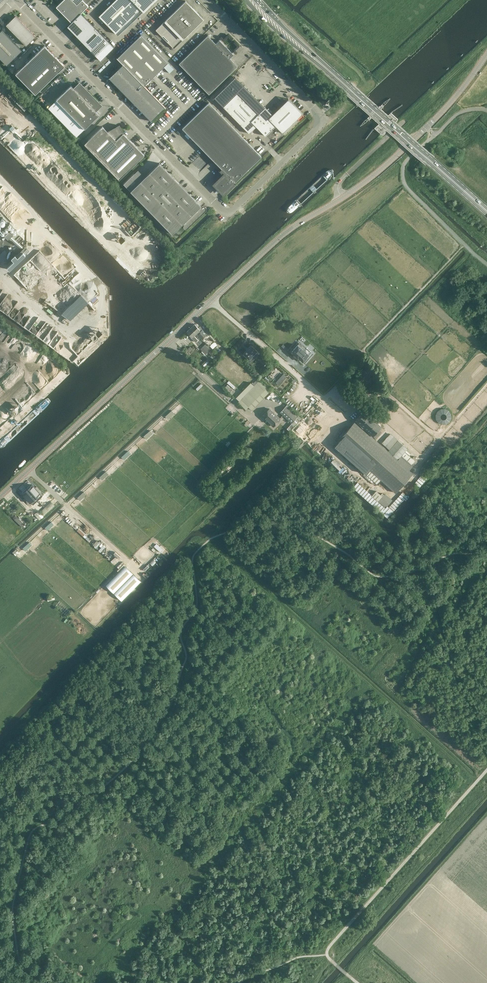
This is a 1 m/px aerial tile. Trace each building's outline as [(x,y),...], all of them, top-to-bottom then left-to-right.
[(159,0),(117,0),(98,18),(115,35),(140,11),(144,15),(159,0)] [(174,48),(204,19),(185,1),(155,30),(174,48)] [(101,60),(114,46),(81,12),(67,26),(101,60)] [(15,15),(6,25),(26,46),(35,36),(15,15)] [(22,50),(2,29),(0,31),(0,58),(7,64),(22,50)] [(110,77),(131,98),(132,97),(153,119),(165,107),(144,86),(168,62),(141,35),(117,58),(123,64),(110,77)] [(209,94),(237,66),(230,58),(230,57),(231,57),(233,54),(219,40),(216,42),(215,43),(208,35),(179,63),(209,94)] [(35,94),(64,66),(44,45),(15,74),(35,94)] [(84,128),(99,114),(95,109),(100,104),(79,84),(74,89),(71,85),(56,99),(84,128)] [(282,133),(302,113),(288,98),(272,114),(265,107),(258,114),(237,92),(223,107),(249,133),(256,126),(265,136),(275,126),(282,133)] [(223,175),(214,184),(223,194),(233,184),(232,183),(234,181),(235,182),(261,156),(209,102),(182,128),(204,151),(206,149),(214,158),(212,159),(221,169),(219,171),(219,170),(218,170),(221,173),(222,173),(223,175)] [(382,104),(367,118),(369,119),(383,106),(382,104)] [(107,132),(102,126),(84,144),(119,180),(144,155),(123,133),(119,125),(107,132)] [(123,184),(172,234),(183,223),(187,228),(205,210),(159,163),(141,180),(134,173),(123,184)] [(1,229),(7,237),(17,230),(10,222),(1,229)] [(161,245),(144,227),(136,234),(153,252),(161,245)] [(81,294),(62,311),(70,319),(89,302),(81,294)] [(195,324),(191,328),(196,333),(201,339),(206,334),(199,327),(198,328),(195,324)] [(196,333),(191,328),(187,331),(191,336),(190,336),(192,339),(192,338),(196,342),(198,339),(194,335),(196,333)] [(249,359),(257,350),(251,345),(243,354),(249,359)] [(293,354),(298,358),(303,361),(307,357),(306,357),(311,351),(306,347),(304,350),(298,345),(292,351),(294,354),(293,354)] [(333,362),(328,368),(335,375),(341,368),(333,362)] [(363,383),(374,372),(368,365),(356,377),(363,383)] [(284,373),(276,381),(279,384),(287,376),(284,373)] [(251,409),(268,390),(256,379),(252,383),(254,384),(240,399),(251,409)] [(10,411),(15,415),(23,406),(19,403),(10,411)] [(292,423),(297,417),(285,406),(280,412),(292,423)] [(435,409),(437,423),(451,422),(449,407),(435,409)] [(269,408),(262,416),(273,427),(281,419),(269,408)] [(165,415),(168,418),(175,413),(172,409),(165,415)] [(335,446),(367,475),(377,484),(380,480),(395,493),(412,473),(408,470),(418,459),(397,440),(387,451),(371,436),(381,426),(364,411),(337,441),(338,442),(335,446)] [(150,429),(144,435),(146,438),(153,432),(150,429)] [(324,445),(326,443),(319,437),(317,439),(324,445)] [(122,456),(124,459),(131,453),(128,450),(122,456)] [(99,476),(102,479),(109,473),(106,470),(99,476)] [(415,482),(420,486),(425,480),(420,476),(415,482)] [(407,495),(402,491),(389,506),(387,505),(392,499),(383,491),(381,494),(376,489),(372,494),(357,481),(353,487),(388,517),(407,495)] [(30,485),(27,488),(38,500),(43,496),(40,493),(41,491),(36,486),(35,487),(32,484),(31,486),(30,485)] [(24,492),(22,493),(25,496),(24,498),(29,503),(30,502),(33,505),(38,500),(27,488),(23,491),(24,492)] [(78,496),(80,499),(87,494),(84,491),(78,496)] [(14,497),(3,507),(6,510),(17,500),(14,497)] [(44,515),(55,505),(50,501),(40,511),(44,515)] [(35,513),(39,519),(43,516),(39,510),(35,513)] [(15,518),(22,526),(25,523),(17,516),(15,518)] [(51,521),(45,527),(48,530),(54,524),(51,521)] [(29,541),(23,547),(25,550),(32,544),(29,541)] [(160,551),(163,548),(157,543),(154,545),(160,551)] [(109,583),(115,589),(132,572),(126,566),(109,583)] [(126,594),(140,579),(134,574),(120,589),(126,594)]
